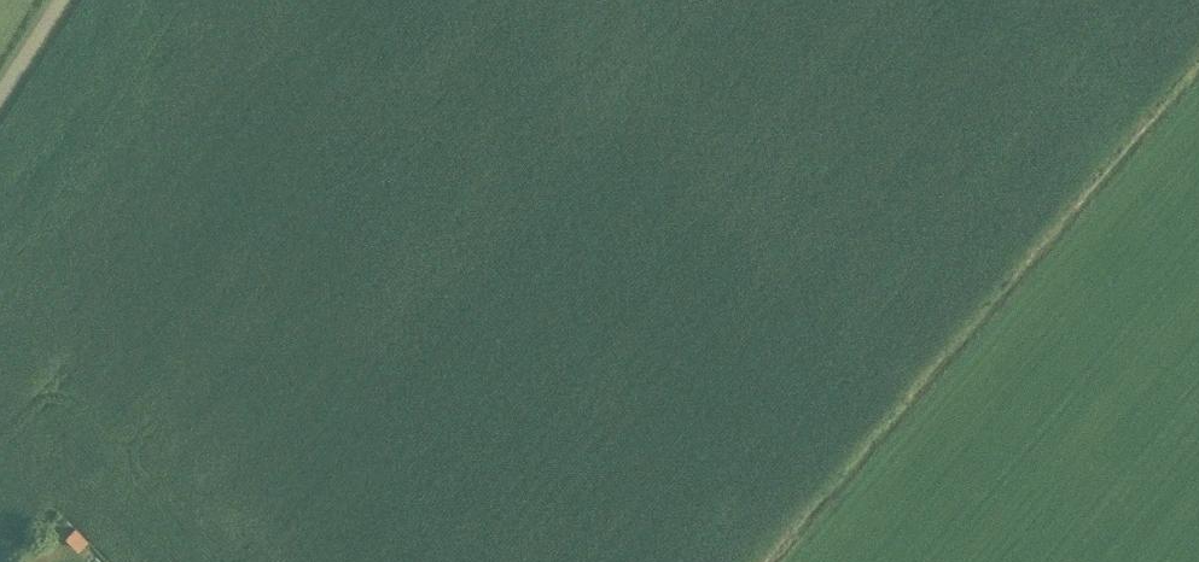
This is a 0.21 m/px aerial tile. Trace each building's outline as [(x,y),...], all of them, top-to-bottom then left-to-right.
[(63,535),(77,547),(85,537),(71,525),(63,535)]
